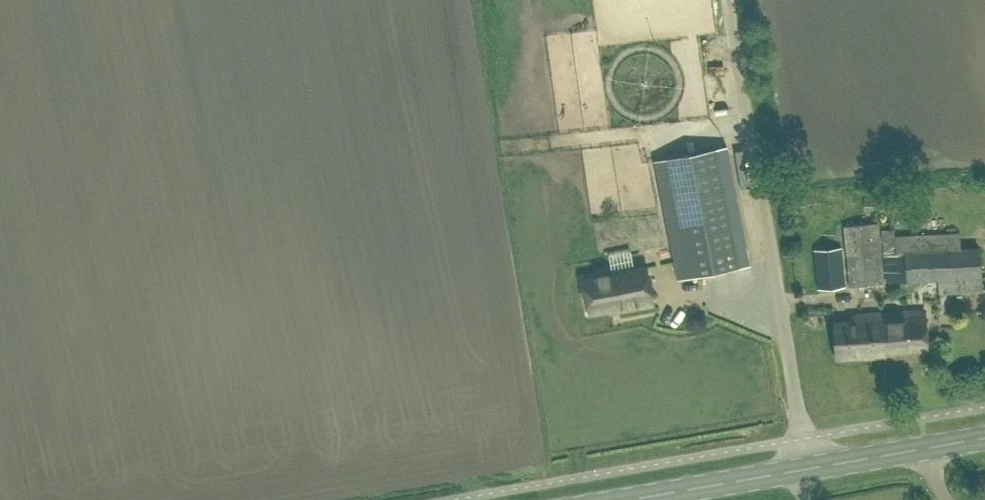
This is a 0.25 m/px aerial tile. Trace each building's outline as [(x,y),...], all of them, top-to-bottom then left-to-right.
[(719,50),(730,49),(730,40),(708,42),(709,61),(720,61),(719,50)] [(738,266),(714,148),(653,160),(676,278),(738,266)] [(878,231),(877,224),(845,226),(849,285),(922,280),(923,291),(937,290),(938,296),(981,293),(977,246),(959,248),(958,233),(892,238),(892,230),(878,231)] [(632,247),(611,252),(613,264),(635,259),(632,247)] [(843,285),(841,247),(814,249),(817,287),(843,285)] [(646,266),(611,273),(608,270),(598,272),(596,276),(582,278),(588,313),(611,309),(610,307),(618,306),(619,310),(654,303),(646,266)] [(882,312),(884,355),(889,354),(889,360),(927,358),(924,310),(882,312)] [(835,358),(884,355),(882,312),(857,313),(857,320),(833,321),(835,358)]
